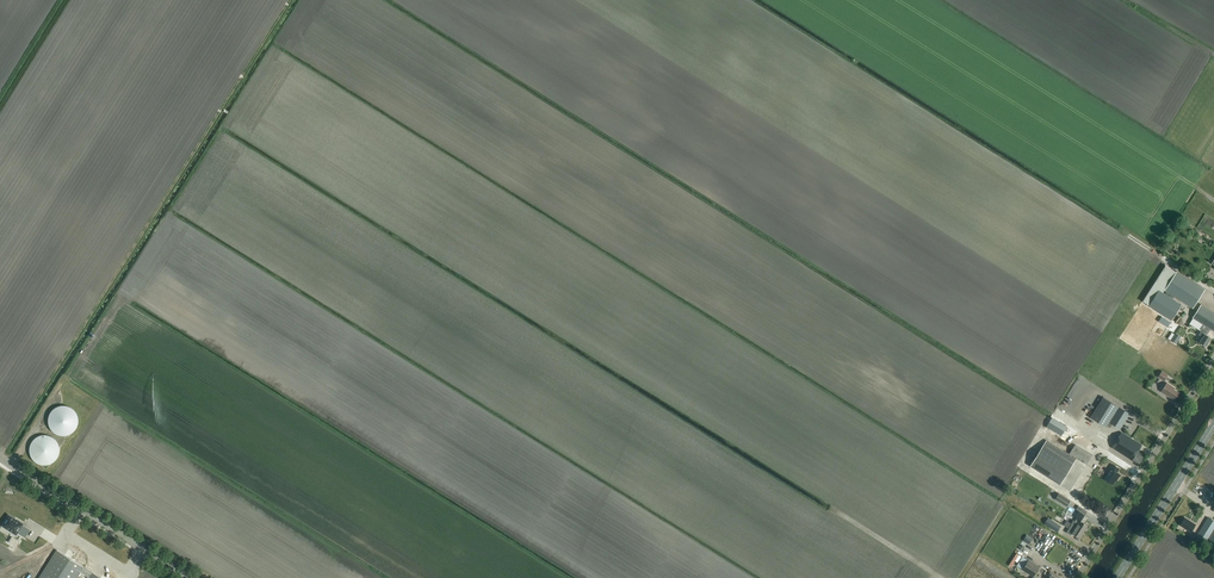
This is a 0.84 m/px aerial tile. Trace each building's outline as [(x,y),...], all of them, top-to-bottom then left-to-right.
[(1176,272),(1166,265),(1143,302),(1149,306),(1171,320),(1181,305),(1163,293),(1165,290),(1193,308),(1205,289),(1177,271),(1176,272)] [(1211,329),(1213,331),(1213,313),(1201,304),(1193,318),(1189,324),(1200,332),(1198,335),(1203,338),(1200,342),(1206,346),(1207,345),(1209,343),(1208,343),(1211,338),(1207,335),(1211,329)] [(1167,326),(1170,322),(1164,318),(1161,323),(1167,326)] [(1154,320),(1151,325),(1158,328),(1160,323),(1154,320)] [(1176,333),(1171,341),(1176,344),(1181,337),(1176,333)] [(1164,382),(1168,375),(1162,371),(1158,377),(1164,382)] [(1174,400),(1179,393),(1174,390),(1175,388),(1167,383),(1161,392),(1174,400)] [(1168,400),(1154,390),(1155,388),(1150,384),(1146,390),(1166,403),(1168,400)] [(1098,406),(1094,403),(1090,409),(1094,412),(1091,418),(1106,427),(1109,422),(1121,428),(1130,414),(1103,398),(1098,406)] [(77,426),(78,421),(77,416),(76,414),(73,410),(69,407),(67,406),(63,406),(58,407),(53,410),(50,414),(49,416),(48,421),(49,426),(52,430),(53,432),(58,435),(63,436),(68,435),(72,433),(74,431),(77,426)] [(1063,425),(1051,417),(1046,426),(1058,433),(1063,425)] [(1139,465),(1144,456),(1138,452),(1142,445),(1121,432),(1112,448),(1132,460),(1139,465)] [(44,465),(47,465),(51,463),(55,460),(58,456),(59,453),(59,451),(59,446),(56,441),(55,439),(50,436),(48,436),(44,435),(39,436),(34,439),(31,443),(30,445),(29,450),(30,454),(31,458),(35,461),(39,464),(44,465)] [(1060,485),(1073,464),(1076,459),(1046,440),(1030,466),(1060,485)] [(1087,465),(1092,455),(1075,445),(1069,454),(1087,465)] [(1116,481),(1120,475),(1117,473),(1119,469),(1112,464),(1110,468),(1111,469),(1104,479),(1113,485),(1115,480),(1116,481)] [(1191,494),(1202,500),(1205,494),(1194,488),(1191,494)] [(1056,499),(1067,506),(1070,500),(1059,493),(1056,499)] [(1088,517),(1082,513),(1079,511),(1075,517),(1077,518),(1075,521),(1073,520),(1071,524),(1075,526),(1084,532),(1088,525),(1084,523),(1088,517)] [(29,530),(22,525),(22,524),(8,515),(2,525),(10,531),(12,529),(25,537),(29,530)] [(1191,532),(1195,525),(1185,518),(1180,525),(1191,532)] [(1197,536),(1208,543),(1213,534),(1213,521),(1208,518),(1197,536)] [(1049,519),(1045,525),(1057,533),(1061,527),(1049,519)] [(1075,526),(1071,524),(1067,521),(1064,525),(1069,528),(1066,533),(1071,535),(1072,533),(1080,538),(1084,532),(1075,526)] [(1039,530),(1052,538),(1054,534),(1041,526),(1039,530)] [(1027,535),(1023,541),(1029,545),(1032,539),(1027,535)] [(1054,540),(1062,545),(1064,541),(1055,537),(1054,540)] [(39,577),(75,577),(79,571),(90,577),(101,577),(57,550),(39,577)] [(1016,553),(1009,565),(1011,567),(1015,561),(1019,555),(1016,553)] [(1039,567),(1029,561),(1024,557),(1018,566),(1034,576),(1039,567)]
